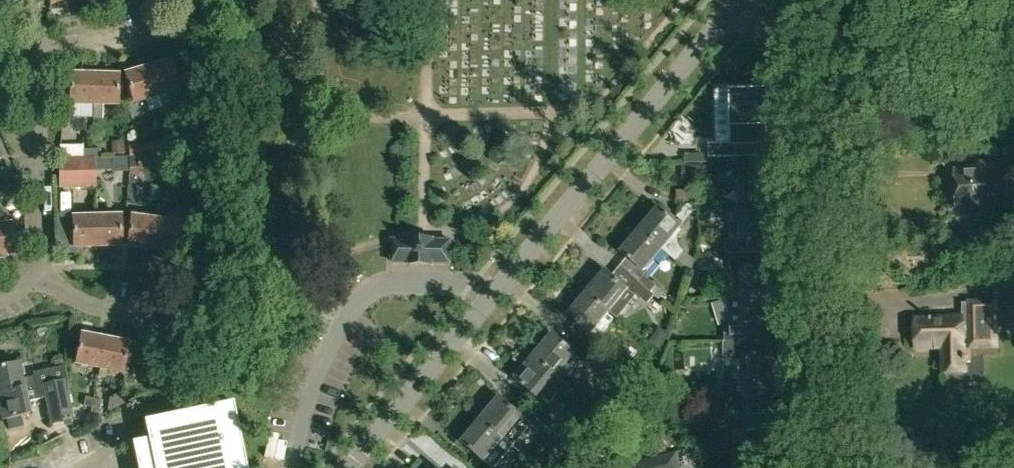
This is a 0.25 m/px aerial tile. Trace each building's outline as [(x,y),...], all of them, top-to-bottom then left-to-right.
[(180,90),(171,61),(149,67),(157,96),(180,90)] [(149,67),(126,74),(134,103),(157,96),(149,67)] [(71,104),(93,105),(95,105),(96,75),(72,74),(71,104)] [(119,75),(96,75),(95,105),(93,105),(93,119),(103,119),(103,105),(118,105),(119,75)] [(767,136),(767,151),(779,151),(779,122),(767,122),(767,100),(712,100),(712,136),(767,136)] [(125,153),(124,141),(112,141),(112,154),(114,154),(115,156),(123,156),(123,153),(125,153)] [(174,155),(172,146),(161,146),(161,142),(144,143),(144,145),(138,145),(138,144),(128,145),(129,158),(165,156),(174,155)] [(174,155),(179,155),(191,155),(191,142),(177,142),(178,146),(172,146),(174,155)] [(60,145),(59,145),(59,159),(97,157),(97,148),(85,149),(85,144),(60,145)] [(100,148),(97,148),(97,157),(97,171),(113,171),(113,157),(100,158),(100,148)] [(689,163),(707,163),(703,154),(686,154),(686,163),(689,163)] [(163,168),(166,168),(166,176),(180,176),(179,155),(174,155),(165,156),(163,168)] [(156,169),(155,168),(163,168),(165,156),(129,158),(129,171),(156,169)] [(97,157),(59,159),(60,176),(60,188),(61,188),(63,188),(96,187),(95,171),(97,171),(97,157)] [(979,169),(957,169),(958,208),(1008,206),(1007,161),(979,162),(979,169)] [(683,164),(683,181),(697,179),(697,164),(683,164)] [(741,181),(741,180),(740,168),(719,169),(720,182),(741,181)] [(769,179),(741,180),(741,181),(741,210),(770,209),(769,179)] [(688,204),(677,217),(684,223),(695,210),(688,204)] [(659,207),(641,229),(664,249),(663,250),(677,261),(679,258),(690,267),(692,256),(686,251),(685,251),(681,247),(678,238),(684,229),(682,227),(683,227),(659,207)] [(771,238),(770,209),(741,210),(730,210),(731,239),(742,239),(760,239),(771,238)] [(122,216),(98,217),(99,246),(122,246),(122,216)] [(129,246),(152,249),(156,219),(133,216),(129,246)] [(75,217),(76,247),(99,246),(98,217),(75,217)] [(179,223),(156,219),(152,249),(175,252),(179,223)] [(0,226),(0,255),(17,253),(12,224),(0,226)] [(641,229),(622,252),(645,272),(663,250),(664,249),(641,229)] [(393,263),(412,263),(412,265),(423,265),(435,265),(435,263),(452,263),(452,240),(434,240),(434,238),(423,238),(411,238),(410,240),(393,240),(393,263)] [(741,253),(741,244),(727,245),(727,254),(741,253)] [(773,297),(772,267),(756,267),(755,253),(741,253),(727,254),(727,258),(727,263),(733,263),(733,269),(736,269),(736,279),(743,279),(743,297),(773,297)] [(626,299),(623,297),(629,290),(607,271),(589,293),(618,318),(627,307),(628,303),(626,299)] [(659,286),(646,275),(640,282),(653,293),(659,298),(663,292),(657,288),(659,286)] [(647,300),(653,293),(640,282),(634,289),(647,300)] [(589,293),(569,316),(591,335),(592,333),(599,338),(614,319),(608,314),(610,312),(618,318),(589,293)] [(743,297),(743,298),(725,298),(732,325),(733,341),(761,341),(761,340),(761,327),(773,326),(773,297),(743,297)] [(955,316),(916,317),(916,350),(937,350),(936,348),(942,348),(943,373),(967,372),(966,361),(968,361),(969,359),(972,359),(971,350),(1000,349),(998,299),(967,300),(967,303),(962,303),(963,314),(955,314),(955,316)] [(652,312),(635,329),(645,340),(662,323),(652,312)] [(649,341),(660,349),(671,335),(659,326),(649,341)] [(77,364),(101,368),(106,338),(83,334),(77,364)] [(554,334),(535,357),(557,376),(564,381),(583,359),(554,334)] [(129,343),(106,338),(101,368),(124,373),(129,343)] [(730,357),(731,385),(775,384),(775,356),(762,357),(762,355),(761,355),(761,342),(761,340),(761,341),(733,341),(725,341),(726,357),(730,357)] [(535,357),(516,379),(539,398),(557,376),(535,357)] [(615,357),(609,364),(620,373),(621,373),(626,367),(615,357)] [(68,379),(68,378),(66,370),(65,370),(64,365),(63,366),(62,359),(54,361),(56,367),(33,372),(34,377),(22,379),(19,363),(0,367),(0,394),(68,379)] [(647,367),(639,374),(646,381),(654,373),(647,367)] [(48,398),(53,424),(72,420),(67,394),(69,393),(68,379),(0,394),(0,405),(3,420),(30,414),(28,402),(48,398)] [(718,394),(732,394),(747,394),(747,414),(748,414),(748,430),(773,430),(773,413),(776,413),(775,384),(731,385),(718,385),(718,394)] [(83,421),(91,422),(96,398),(87,396),(83,421)] [(93,422),(101,418),(105,400),(96,398),(91,422),(93,422)] [(502,398),(483,420),(514,446),(533,424),(524,417),(524,416),(502,398)] [(233,402),(145,421),(148,439),(133,442),(138,467),(247,467),(233,402)] [(464,442),(494,467),(496,467),(514,446),(483,420),(464,442)] [(582,437),(576,444),(597,461),(602,454),(582,437)]
